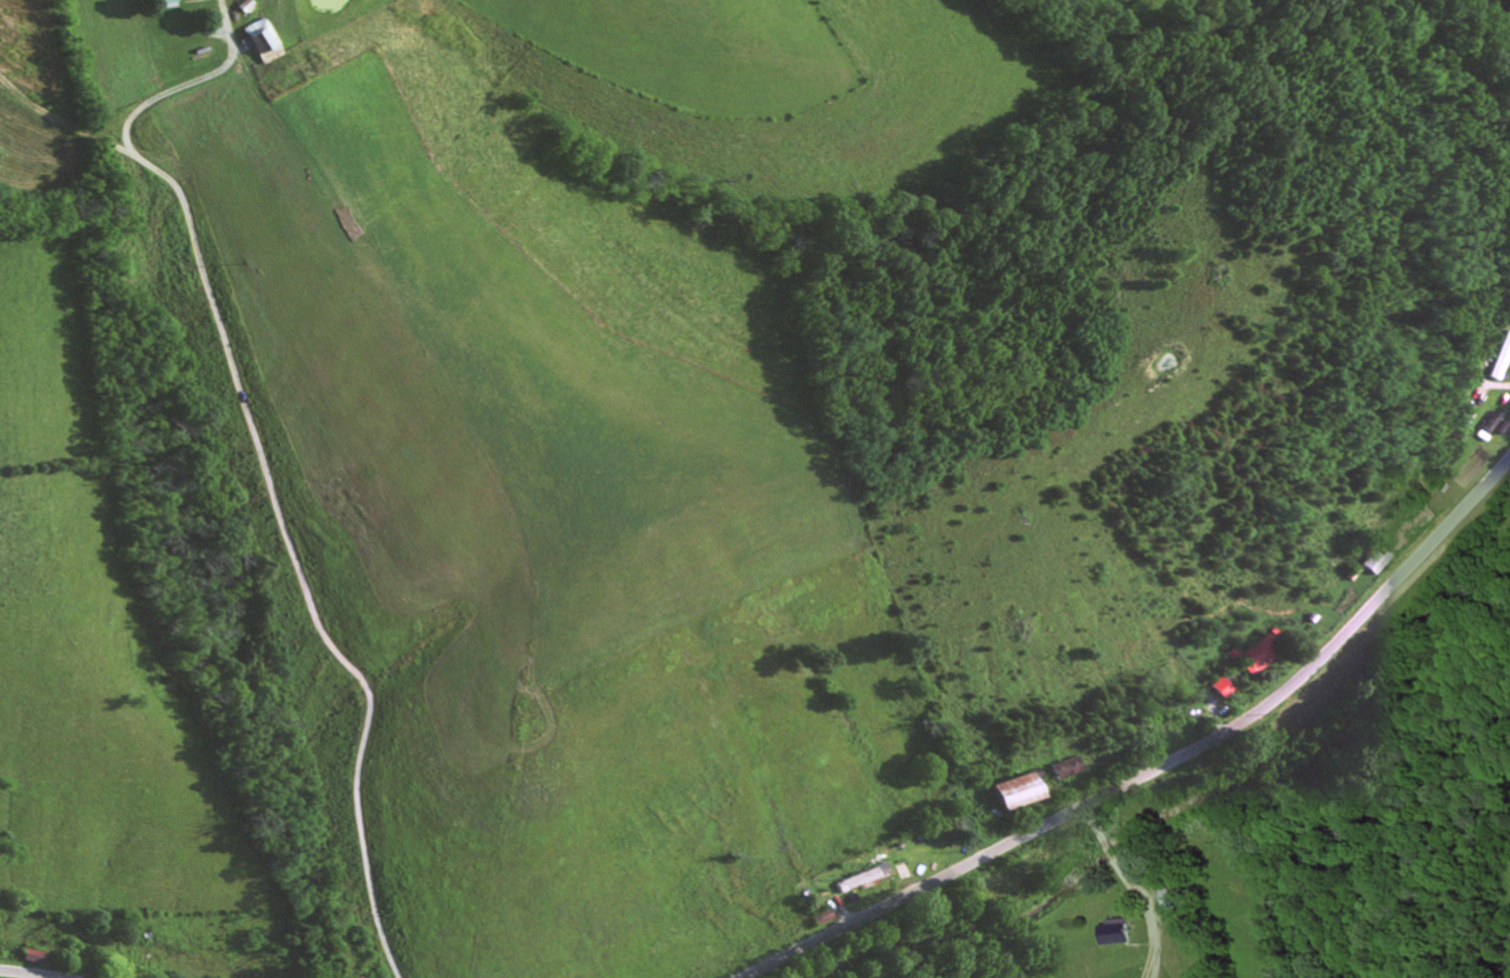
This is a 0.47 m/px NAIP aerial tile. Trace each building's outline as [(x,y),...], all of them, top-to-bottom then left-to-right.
[(265,64),(286,53),(269,17),(247,27),(265,64)] [(1509,328),(1492,377),(1504,381),(1509,364),(1509,329),(1509,328)] [(1377,574),(1396,556),(1384,543),(1364,561),(1377,574)] [(1250,670),(1272,653),(1263,641),(1241,658),(1250,670)] [(1054,764),(1059,779),(1087,770),(1081,754),(1054,764)] [(1008,808),(1049,798),(1042,770),(1001,781),(1008,808)] [(906,882),(925,874),(919,859),(900,866),(906,882)] [(841,882),(846,895),(888,879),(883,866),(841,882)] [(1133,943),(1131,919),(1103,920),(1104,944),(1133,943)]
